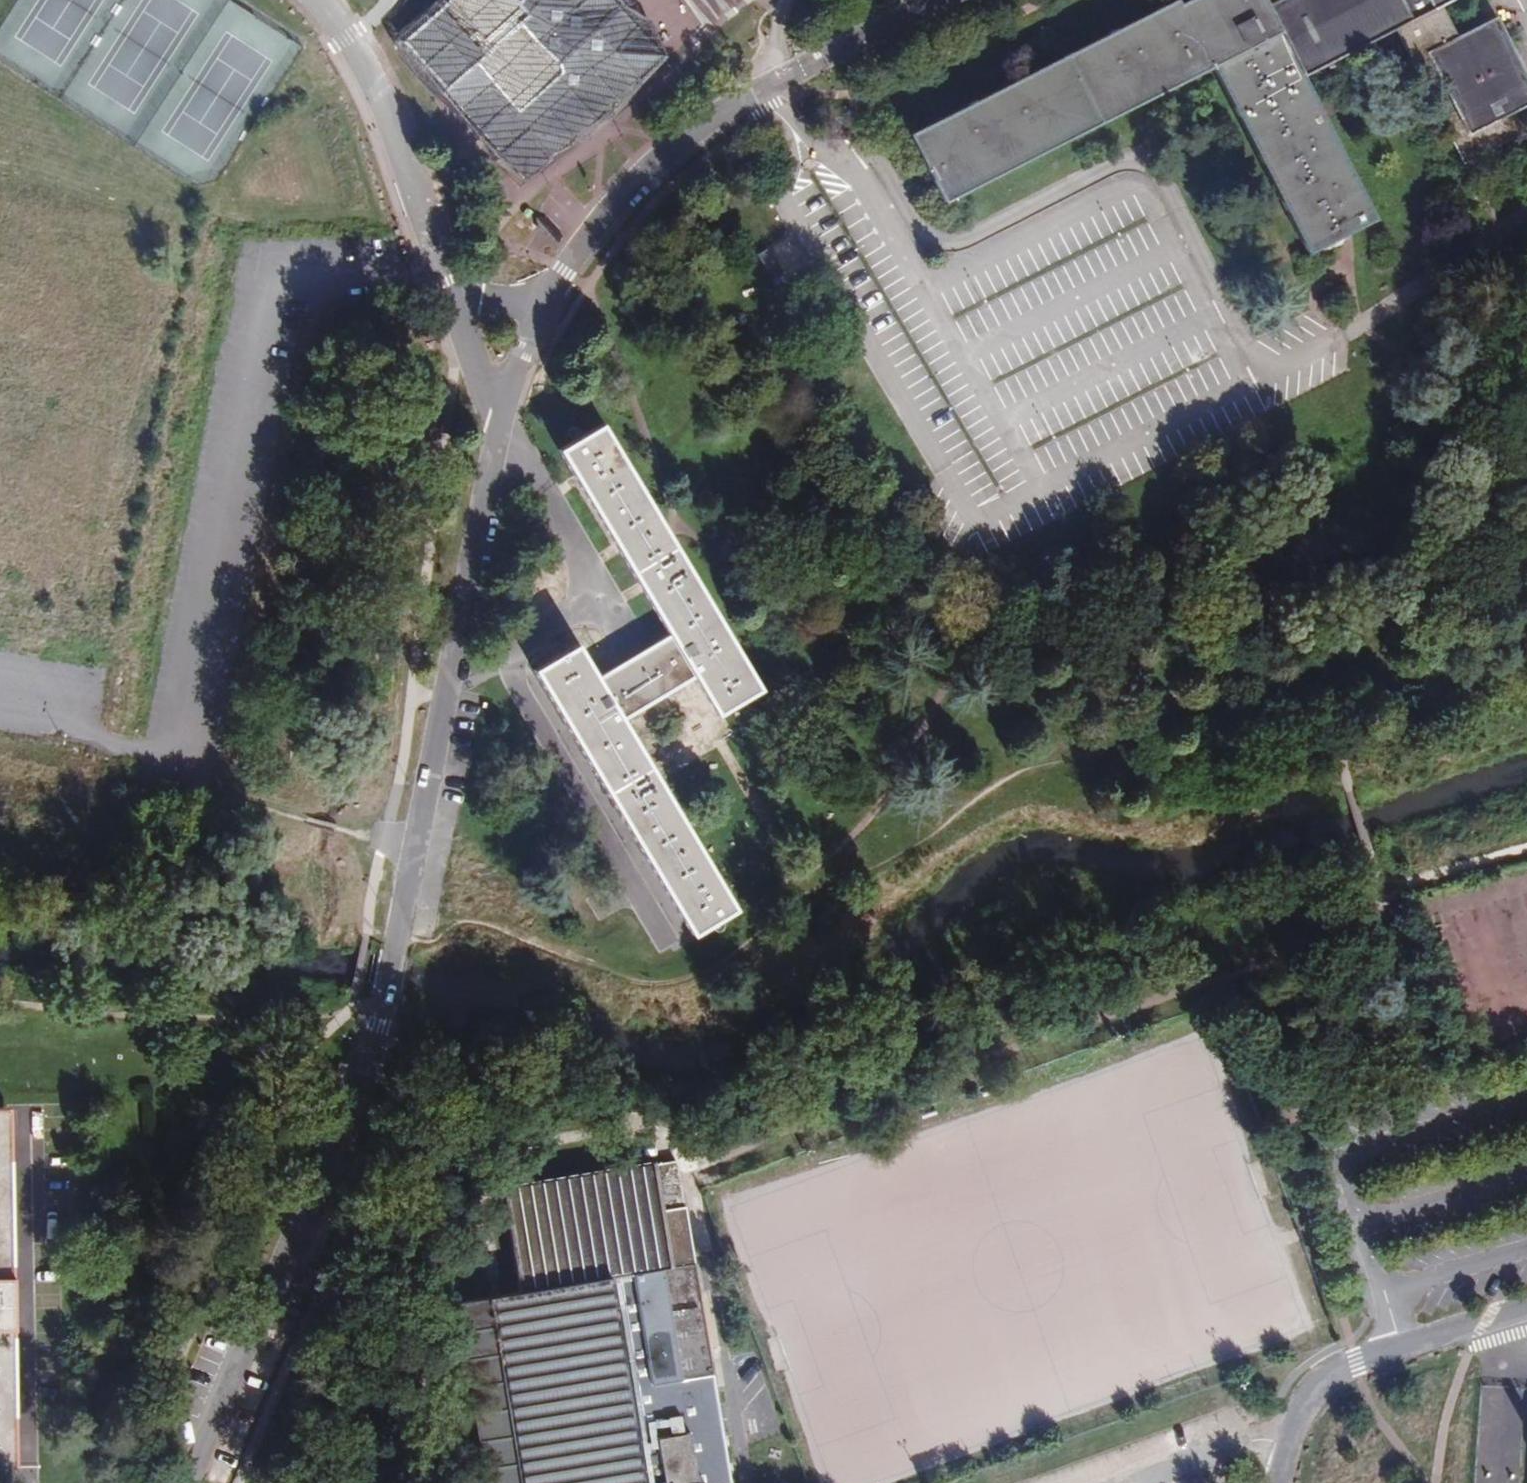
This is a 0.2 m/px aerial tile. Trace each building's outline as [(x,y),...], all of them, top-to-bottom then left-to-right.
[(405,47),(525,179),(578,131),(579,132),(595,121),(606,114),(602,109),(661,57),(628,19),(611,0),(458,0),(405,47)] [(1175,0),(1172,0),(908,134),(931,177),(931,178),(943,201),(962,191),(1210,65),(1306,253),(1338,237),(1375,218),(1302,74),(1393,28),(1439,5),(1448,0),(1186,0),(1177,4),(1175,0)] [(1393,28),(1410,60),(1424,52),(1455,36),(1439,5),(1393,28)] [(1463,162),(1516,134),(1524,130),(1513,110),(1526,102),(1526,78),(1494,15),(1455,36),(1424,52),(1449,99),(1434,106),(1463,162)] [(1449,99),(1424,52),(1410,60),(1434,106),(1449,99)] [(732,307),(750,342),(782,326),(771,305),(805,287),(758,197),(724,215),(763,291),(732,307)] [(685,916),(695,932),(727,914),(616,725),(700,675),(715,698),(745,680),(602,439),(571,458),(675,631),(623,661),(589,681),(575,660),(542,679),(608,788),(685,916)] [(0,1102),(0,1457),(10,1456),(7,1102),(0,1102)] [(500,1187),(516,1290),(453,1302),(483,1482),(730,1482),(709,1364),(706,1347),(672,1158),(500,1187)]
